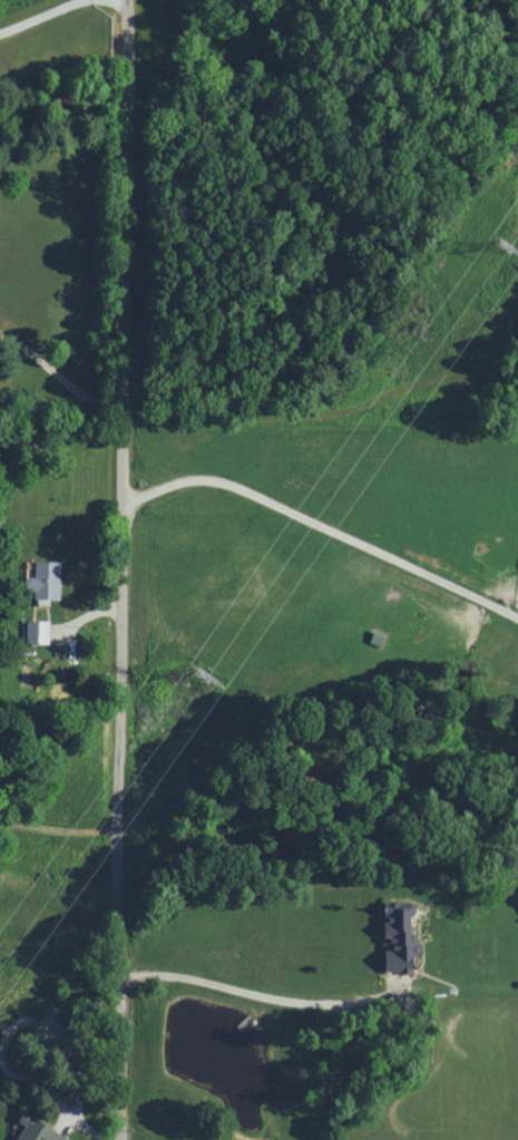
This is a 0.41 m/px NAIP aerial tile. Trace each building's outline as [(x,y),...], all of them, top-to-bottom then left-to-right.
[(30,599),(55,599),(56,562),(30,561),(30,577),(20,577),(20,591),(30,591),(30,599)] [(45,644),(46,621),(23,620),(23,643),(45,644)] [(408,973),(412,942),(407,941),(408,932),(399,930),(403,904),(380,901),(375,934),(383,935),(378,968),(408,973)] [(50,1020),(36,1012),(24,1032),(38,1040),(50,1020)] [(64,1138),(17,1110),(12,1120),(20,1124),(10,1139),(63,1139),(64,1138)]
